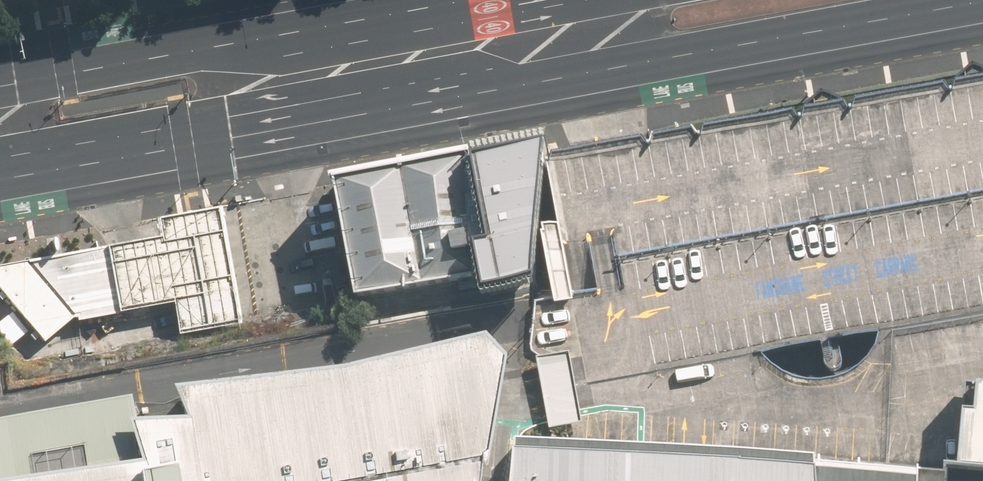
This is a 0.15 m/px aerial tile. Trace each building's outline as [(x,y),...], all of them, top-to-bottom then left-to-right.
[(607,151),(549,162),(587,382),(580,449),(921,469),(947,471),(947,467),(957,468),(964,386),(982,388),(982,80),(607,151)] [(548,154),(478,168),(492,250),(477,253),(484,296),(531,288),(548,154)] [(477,253),(472,160),(403,173),(335,186),(358,302),(424,288),(478,277),(477,253)] [(161,237),(108,247),(118,313),(172,303),(178,335),(237,324),(215,208),(158,218),(161,237)] [(108,247),(0,266),(0,290),(44,342),(72,318),(77,317),(78,320),(118,313),(108,247)] [(496,359),(474,336),(327,371),(167,388),(181,421),(128,422),(134,459),(8,480),(475,480),(496,359)] [(567,352),(537,357),(549,429),(578,424),(567,352)] [(964,386),(957,468),(982,470),(982,388),(964,386)] [(134,459),(128,422),(124,399),(0,421),(0,480),(8,480),(134,459)] [(518,446),(516,480),(920,480),(921,469),(580,449),(518,446)] [(946,480),(982,480),(982,470),(957,468),(947,467),(947,471),(946,480)]
